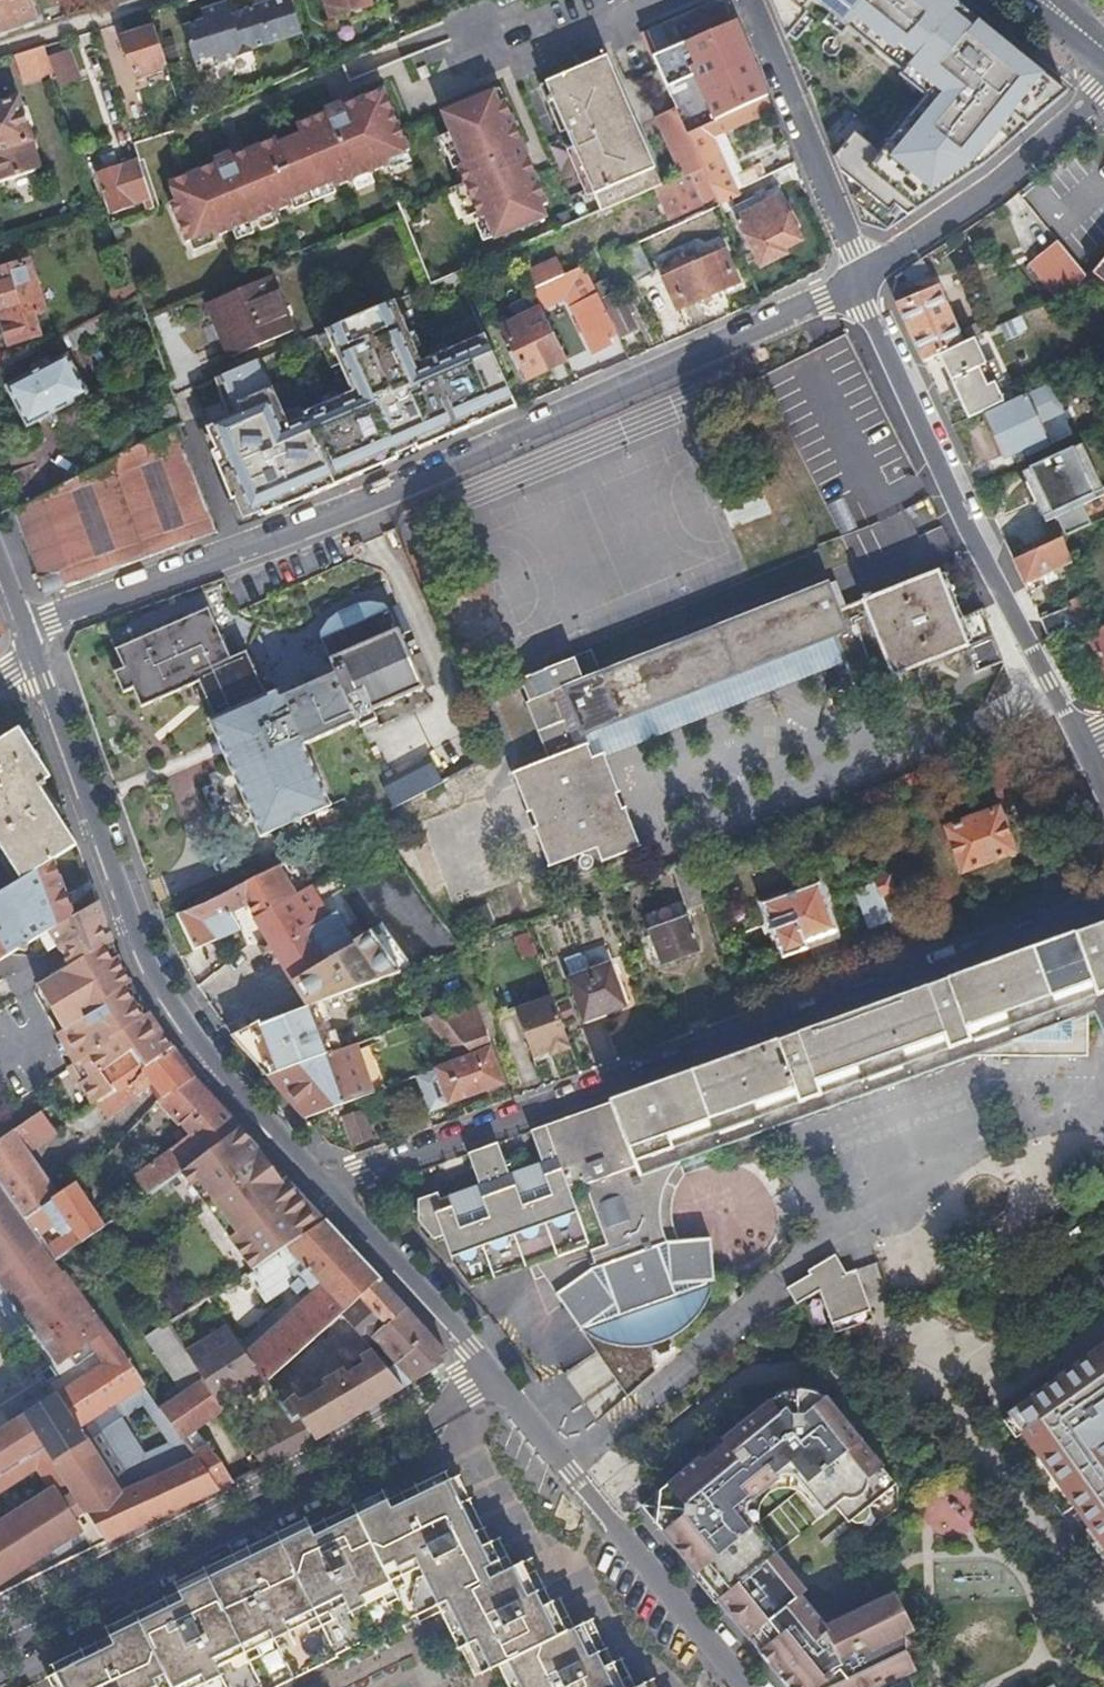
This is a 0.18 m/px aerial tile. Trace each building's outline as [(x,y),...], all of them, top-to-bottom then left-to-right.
[(35,19),(28,0),(0,0),(0,31),(35,19)] [(264,3),(276,41),(301,32),(289,0),(273,0),(264,3)] [(330,17),(371,4),(369,0),(325,0),(330,17)] [(783,32),(809,0),(769,0),(783,32)] [(783,32),(862,224),(886,231),(977,168),(980,165),(948,136),(915,83),(902,64),(908,33),(836,61),(820,36),(804,23),(815,11),(836,28),(828,39),(840,49),(881,0),(809,0),(783,32)] [(671,26),(678,45),(731,23),(722,2),(686,16),(687,19),(671,26)] [(276,41),(264,3),(228,16),(224,4),(199,14),(202,23),(182,31),(194,66),(215,58),(219,66),(252,53),(251,50),(276,41)] [(948,136),(980,165),(1045,110),(926,11),(909,33),(908,33),(902,64),(915,83),(948,136)] [(381,13),(374,17),(380,27),(386,23),(381,13)] [(646,26),(657,53),(668,49),(656,21),(646,26)] [(165,61),(152,23),(122,34),(133,73),(165,61)] [(44,46),(15,55),(20,71),(50,62),(49,59),(44,46)] [(50,62),(61,91),(81,83),(68,51),(49,59),(50,62)] [(551,100),(558,118),(623,92),(608,55),(534,87),(542,104),(551,100)] [(383,160),(406,151),(380,89),(340,105),(338,102),(322,109),(323,112),(293,124),(297,133),(275,142),(273,137),(230,154),(228,150),(212,156),(213,161),(167,180),(170,188),(174,198),(168,201),(185,241),(210,231),(212,236),(291,205),(288,199),(328,183),(330,189),(386,166),(383,160)] [(599,213),(606,210),(657,189),(662,187),(651,160),(623,92),(558,118),(599,213)] [(492,243),(544,220),(540,209),(545,206),(501,103),(496,105),(491,93),(439,115),(447,135),(460,167),(455,170),(462,187),(474,217),(477,222),(482,220),(492,243)] [(767,96),(685,131),(691,145),(702,170),(716,199),(717,202),(740,194),(736,188),(742,185),(736,171),(738,168),(722,130),(772,110),(767,96)] [(0,104),(0,181),(39,169),(15,99),(0,104)] [(666,139),(682,179),(687,177),(702,170),(691,145),(685,131),(666,139)] [(455,170),(460,167),(447,135),(438,139),(451,171),(455,170)] [(131,206),(135,214),(154,207),(140,167),(138,159),(99,173),(112,211),(131,206)] [(662,187),(657,189),(669,220),(700,206),(687,177),(682,179),(662,187)] [(465,220),(474,217),(462,187),(453,190),(465,220)] [(164,190),(168,201),(174,198),(170,188),(164,190)] [(797,237),(779,198),(757,208),(752,198),(734,207),(741,220),(744,220),(761,255),(769,259),(780,253),(780,245),(797,237)] [(1054,238),(1027,263),(1051,293),(1054,292),(1083,275),(1054,238)] [(623,248),(619,239),(604,246),(617,275),(632,267),(623,248)] [(632,267),(634,273),(651,264),(641,241),(623,248),(632,267)] [(652,280),(667,316),(737,285),(723,250),(652,280)] [(1086,274),(1103,288),(1103,251),(1086,274)] [(0,268),(0,307),(9,340),(40,331),(35,311),(47,307),(32,258),(0,268)] [(557,259),(523,273),(530,289),(564,275),(557,259)] [(564,275),(530,289),(540,309),(569,295),(594,353),(611,347),(608,340),(618,336),(583,267),(564,275)] [(460,270),(269,353),(326,492),(517,409),(460,270)] [(216,325),(230,359),(290,333),(267,278),(202,306),(212,327),(216,325)] [(603,295),(622,335),(640,327),(622,286),(611,291),(606,282),(598,286),(601,295),(603,295)] [(897,299),(890,303),(917,362),(957,341),(932,289),(913,298),(910,293),(897,299)] [(895,294),(887,297),(890,303),(897,299),(895,294)] [(527,378),(566,361),(540,309),(502,326),(527,378)] [(90,321),(71,331),(77,343),(96,332),(90,321)] [(934,360),(962,417),(996,401),(967,345),(934,360)] [(9,384),(30,423),(96,388),(75,348),(9,384)] [(263,356),(187,388),(242,528),(326,492),(263,356)] [(1034,421),(1056,410),(1042,383),(978,414),(999,455),(1017,447),(1020,453),(1044,442),(1034,421)] [(58,567),(65,588),(125,565),(217,530),(176,424),(17,510),(39,574),(58,567)] [(1073,443),(1017,470),(1023,482),(1079,455),(1073,443)] [(1042,520),(1098,493),(1079,455),(1023,482),(1042,520)] [(721,497),(731,527),(770,514),(760,484),(721,497)] [(1042,520),(1052,541),(1103,517),(1103,490),(1098,493),(1042,520)] [(844,497),(828,502),(838,532),(854,527),(844,497)] [(1051,541),(1011,560),(1022,583),(1062,564),(1051,541)] [(39,574),(46,595),(65,588),(58,567),(39,574)] [(528,698),(542,737),(549,756),(514,769),(528,806),(535,804),(544,828),(537,831),(552,871),(589,856),(588,865),(590,869),(597,868),(600,866),(642,849),(631,819),(623,821),(615,800),(622,796),(607,756),(593,761),(583,733),(625,717),(834,638),(855,692),(965,646),(935,569),(866,597),(864,592),(845,599),(847,605),(836,609),(823,584),(528,698)] [(1068,603),(1038,618),(1048,637),(1089,617),(1078,594),(1066,600),(1068,603)] [(423,687),(397,627),(329,660),(335,673),(283,699),(280,693),(268,697),(244,651),(230,658),(207,609),(114,652),(123,672),(115,675),(124,695),(132,692),(142,710),(196,686),(212,719),(207,723),(259,837),(332,803),(308,752),(362,726),(359,720),(423,687)] [(1086,635),(1103,672),(1103,626),(1086,635)] [(569,655),(574,673),(595,667),(590,649),(569,655)] [(72,845),(39,793),(46,787),(42,782),(48,777),(19,728),(0,740),(0,891),(41,864),(72,845)] [(959,869),(1010,849),(993,806),(942,826),(959,869)] [(307,886),(292,855),(166,919),(185,953),(236,928),(230,911),(247,903),(265,940),(270,951),(285,982),(345,945),(329,909),(320,913),(315,899),(341,885),(335,873),(307,886)] [(698,898),(684,861),(670,866),(685,902),(698,898)] [(17,944),(24,946),(27,937),(37,931),(48,946),(56,941),(67,957),(103,939),(109,936),(94,896),(71,910),(41,864),(0,891),(0,954),(17,944)] [(886,918),(874,884),(851,894),(865,929),(888,921),(886,918)] [(833,932),(815,885),(759,907),(779,957),(803,948),(801,945),(833,932)] [(888,921),(898,950),(919,941),(906,910),(886,918),(888,921)] [(608,1100),(609,1102),(636,1176),(676,1161),(1093,1010),(1103,1032),(1103,918),(939,978),(608,1100)] [(693,951),(680,919),(643,935),(656,967),(693,951)] [(116,952),(109,936),(103,939),(110,954),(116,952)] [(103,939),(67,957),(69,961),(43,978),(54,997),(46,1001),(60,1023),(53,1028),(71,1058),(63,1064),(73,1080),(78,1077),(91,1096),(93,1094),(110,1082),(98,1064),(126,1045),(141,1066),(163,1050),(151,1034),(158,1028),(150,1017),(147,1013),(141,1014),(130,999),(126,1001),(122,993),(126,989),(122,982),(127,978),(123,971),(116,952),(110,954),(103,939)] [(270,951),(265,940),(253,945),(259,957),(270,951)] [(559,959),(568,979),(588,971),(581,953),(577,951),(559,959)] [(620,1004),(605,964),(588,971),(568,979),(584,1018),(620,1004)] [(54,997),(43,978),(35,982),(46,1001),(54,997)] [(147,1013),(127,978),(122,982),(126,989),(122,993),(126,1001),(130,999),(141,1014),(147,1013)] [(532,1062),(568,1047),(547,996),(511,1010),(532,1062)] [(235,1034),(268,1075),(343,1046),(325,999),(263,1024),(235,1034)] [(422,1015),(444,1060),(449,1057),(439,1023),(431,1011),(422,1015)] [(444,1060),(418,1070),(436,1110),(490,1088),(460,1015),(439,1023),(449,1057),(444,1060)] [(233,1032),(235,1034),(263,1024),(261,1021),(233,1032)] [(171,1045),(167,1038),(158,1028),(151,1034),(163,1050),(171,1045)] [(343,1046),(268,1075),(303,1117),(385,1084),(367,1042),(355,1046),(352,1042),(343,1046)] [(142,1085),(155,1102),(191,1074),(189,1072),(171,1045),(163,1050),(141,1066),(126,1045),(98,1064),(110,1082),(93,1094),(104,1111),(142,1085)] [(191,1074),(155,1102),(182,1140),(128,1181),(136,1193),(176,1165),(234,1122),(191,1074)] [(636,1176),(609,1102),(540,1125),(544,1136),(529,1141),(538,1165),(527,1169),(532,1178),(521,1182),(517,1173),(507,1177),(497,1153),(489,1156),(504,1198),(420,1230),(430,1243),(439,1238),(452,1270),(467,1290),(527,1269),(544,1263),(551,1280),(559,1278),(563,1289),(553,1296),(578,1332),(595,1341),(610,1347),(623,1349),(639,1348),(648,1347),(651,1354),(672,1347),(669,1338),(680,1331),(692,1322),(700,1312),(703,1307),(707,1300),(712,1284),(708,1240),(675,1242),(663,1242),(661,1228),(659,1219),(659,1204),(660,1194),(665,1180),(677,1165),(676,1161),(636,1176)] [(32,1108),(0,1130),(14,1149),(46,1127),(32,1108)] [(359,1110),(340,1117),(350,1143),(369,1136),(359,1110)] [(261,1152),(234,1122),(176,1165),(253,1263),(324,1220),(279,1172),(261,1152)] [(540,1125),(531,1128),(526,1130),(529,1141),(544,1136),(540,1125)] [(0,1130),(0,1186),(20,1215),(48,1195),(14,1149),(0,1130)] [(494,1144),(486,1147),(489,1156),(497,1153),(494,1144)] [(489,1156),(486,1147),(464,1155),(467,1164),(489,1156)] [(415,1224),(420,1230),(504,1198),(489,1156),(467,1164),(476,1189),(466,1192),(469,1200),(458,1204),(455,1196),(436,1203),(429,1206),(425,1198),(415,1202),(415,1224)] [(659,1219),(661,1228),(663,1242),(675,1242),(669,1216),(672,1188),(683,1176),(677,1165),(665,1180),(660,1194),(659,1204),(659,1219)] [(527,1169),(517,1173),(521,1182),(532,1178),(527,1169)] [(48,1195),(20,1215),(36,1238),(50,1256),(91,1226),(62,1185),(60,1186),(48,1195)] [(36,1238),(20,1215),(0,1186),(0,1266),(36,1238)] [(469,1200),(466,1192),(455,1196),(458,1204),(469,1200)] [(434,1196),(425,1198),(429,1206),(436,1203),(434,1196)] [(243,1348),(255,1365),(279,1347),(311,1325),(342,1303),(378,1279),(324,1220),(253,1263),(243,1269),(263,1295),(281,1283),(295,1300),(310,1289),(316,1296),(243,1348)] [(36,1329),(77,1295),(72,1288),(50,1256),(36,1238),(0,1266),(0,1280),(36,1329)] [(784,1289),(792,1302),(843,1273),(835,1260),(827,1261),(820,1265),(812,1272),(784,1289)] [(544,1263),(527,1269),(532,1282),(541,1280),(553,1296),(563,1289),(559,1278),(551,1280),(544,1263)] [(843,1273),(792,1302),(794,1306),(815,1293),(832,1335),(871,1318),(853,1267),(843,1273)] [(378,1279),(342,1303),(366,1335),(404,1307),(391,1292),(378,1279)] [(237,1340),(243,1348),(316,1296),(310,1289),(295,1300),(237,1340)] [(75,1530),(67,1519),(79,1509),(104,1541),(215,1486),(176,1432),(121,1458),(96,1422),(76,1436),(68,1424),(119,1388),(130,1402),(148,1394),(77,1295),(36,1329),(35,1330),(59,1360),(89,1340),(93,1346),(45,1377),(53,1388),(0,1422),(0,1489),(30,1468),(46,1490),(0,1522),(0,1577),(75,1530)] [(382,1357),(397,1378),(403,1386),(443,1361),(445,1352),(404,1307),(366,1335),(382,1357)] [(263,1375),(255,1365),(243,1348),(237,1340),(223,1321),(179,1355),(195,1377),(219,1407),(263,1375)] [(279,1347),(255,1365),(263,1375),(286,1407),(288,1409),(310,1396),(311,1397),(313,1395),(279,1347)] [(672,1347),(651,1354),(653,1357),(656,1356),(657,1360),(670,1354),(669,1351),(673,1350),(672,1347)] [(590,1355),(564,1372),(583,1400),(608,1383),(590,1355)] [(356,1413),(403,1386),(397,1378),(382,1357),(328,1388),(342,1413),(352,1407),(356,1413)] [(176,1432),(215,1486),(216,1488),(233,1479),(217,1456),(192,1427),(219,1407),(195,1377),(155,1404),(176,1432)] [(329,1428),(356,1413),(352,1407),(342,1413),(328,1388),(313,1395),(311,1397),(329,1428)] [(309,1430),(314,1436),(329,1428),(311,1397),(310,1396),(288,1409),(292,1415),(295,1412),(309,1430)] [(826,1406),(817,1399),(779,1401),(776,1402),(766,1410),(826,1406)] [(880,1601),(822,1630),(798,1599),(802,1595),(744,1525),(745,1512),(781,1481),(792,1482),(824,1520),(833,1513),(843,1523),(845,1526),(892,1487),(826,1406),(766,1410),(767,1417),(757,1424),(753,1420),(717,1449),(720,1452),(698,1469),(695,1466),(639,1510),(785,1686),(898,1686),(904,1684),(901,1618),(880,1601)] [(288,1409),(286,1407),(239,1434),(263,1466),(271,1462),(314,1436),(309,1430),(295,1412),(292,1415),(288,1409)] [(1020,1477),(1103,1599),(1103,1420),(1020,1477)] [(437,1619),(450,1644),(459,1639),(473,1669),(493,1661),(506,1686),(654,1686),(649,1677),(631,1685),(619,1658),(610,1661),(590,1617),(569,1625),(557,1597),(548,1601),(527,1556),(508,1563),(496,1537),(486,1541),(455,1474),(387,1497),(382,1490),(311,1528),(307,1520),(179,1587),(182,1594),(109,1631),(112,1636),(103,1641),(36,1668),(45,1686),(284,1686),(437,1619)] [(75,1530),(88,1549),(104,1541),(79,1509),(67,1519),(75,1530)] [(848,1529),(845,1526),(843,1523),(818,1546),(823,1551),(848,1529)] [(29,1686),(34,1686),(29,1677),(25,1679),(29,1686)] [(25,1679),(9,1686),(29,1686),(25,1679)]
